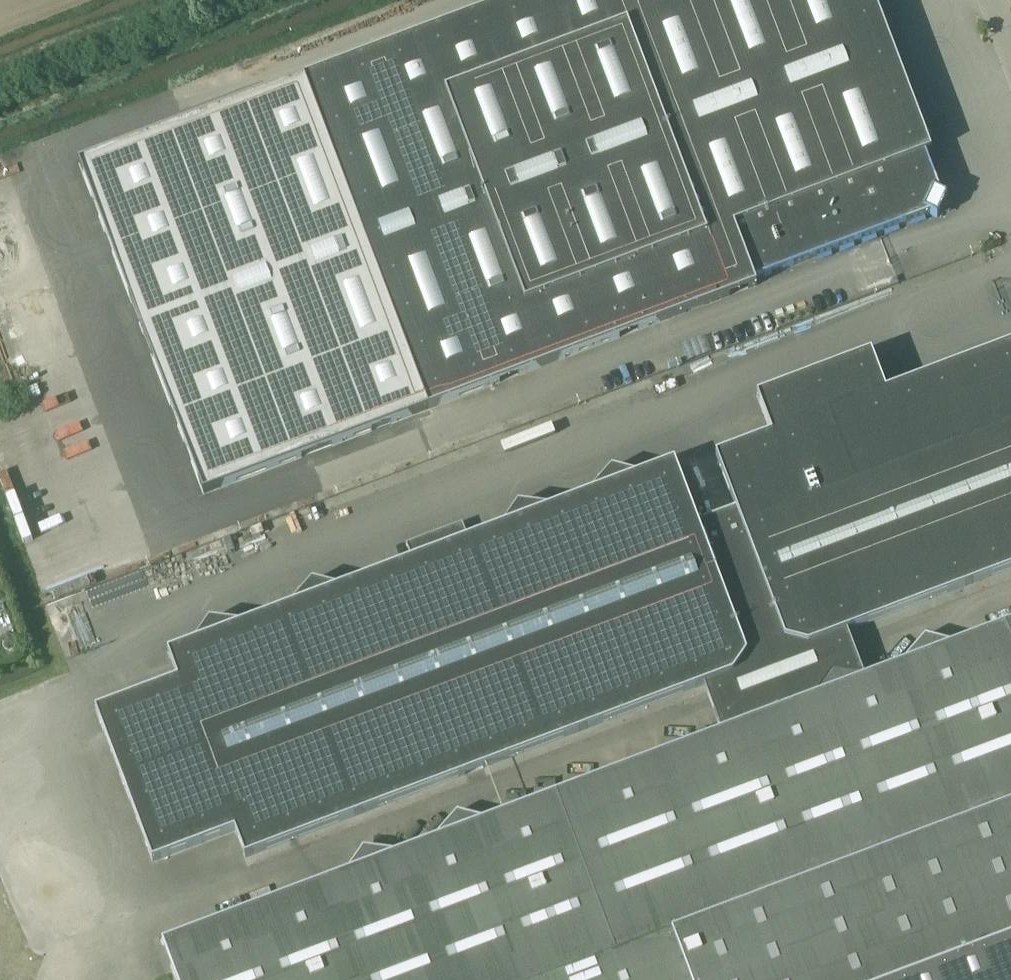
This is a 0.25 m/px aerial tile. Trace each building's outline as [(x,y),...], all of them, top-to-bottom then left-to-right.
[(305,79),(430,409),(758,286),(756,280),(930,215),(937,218),(947,197),(941,194),(926,154),(931,152),(874,0),(515,0),(305,79)] [(951,643),(951,642),(926,636),(903,661),(864,676),(847,631),(1010,570),(1010,345),(886,392),(873,356),(872,353),(758,396),(759,399),(773,435),(717,456),(737,509),(698,523),(675,462),(639,476),(612,469),(590,494),(552,509),(519,504),(503,527),(469,540),(463,524),(408,545),(414,561),(340,589),(313,582),(292,607),(243,625),(210,620),(196,643),(169,653),(179,680),(97,711),(147,844),(154,862),(236,831),(246,857),(705,684),(722,730),(483,819),(483,818),(458,812),(435,837),(398,851),(364,847),(350,868),(350,869),(163,940),(178,979),(1010,979),(1010,621),(951,643)]
